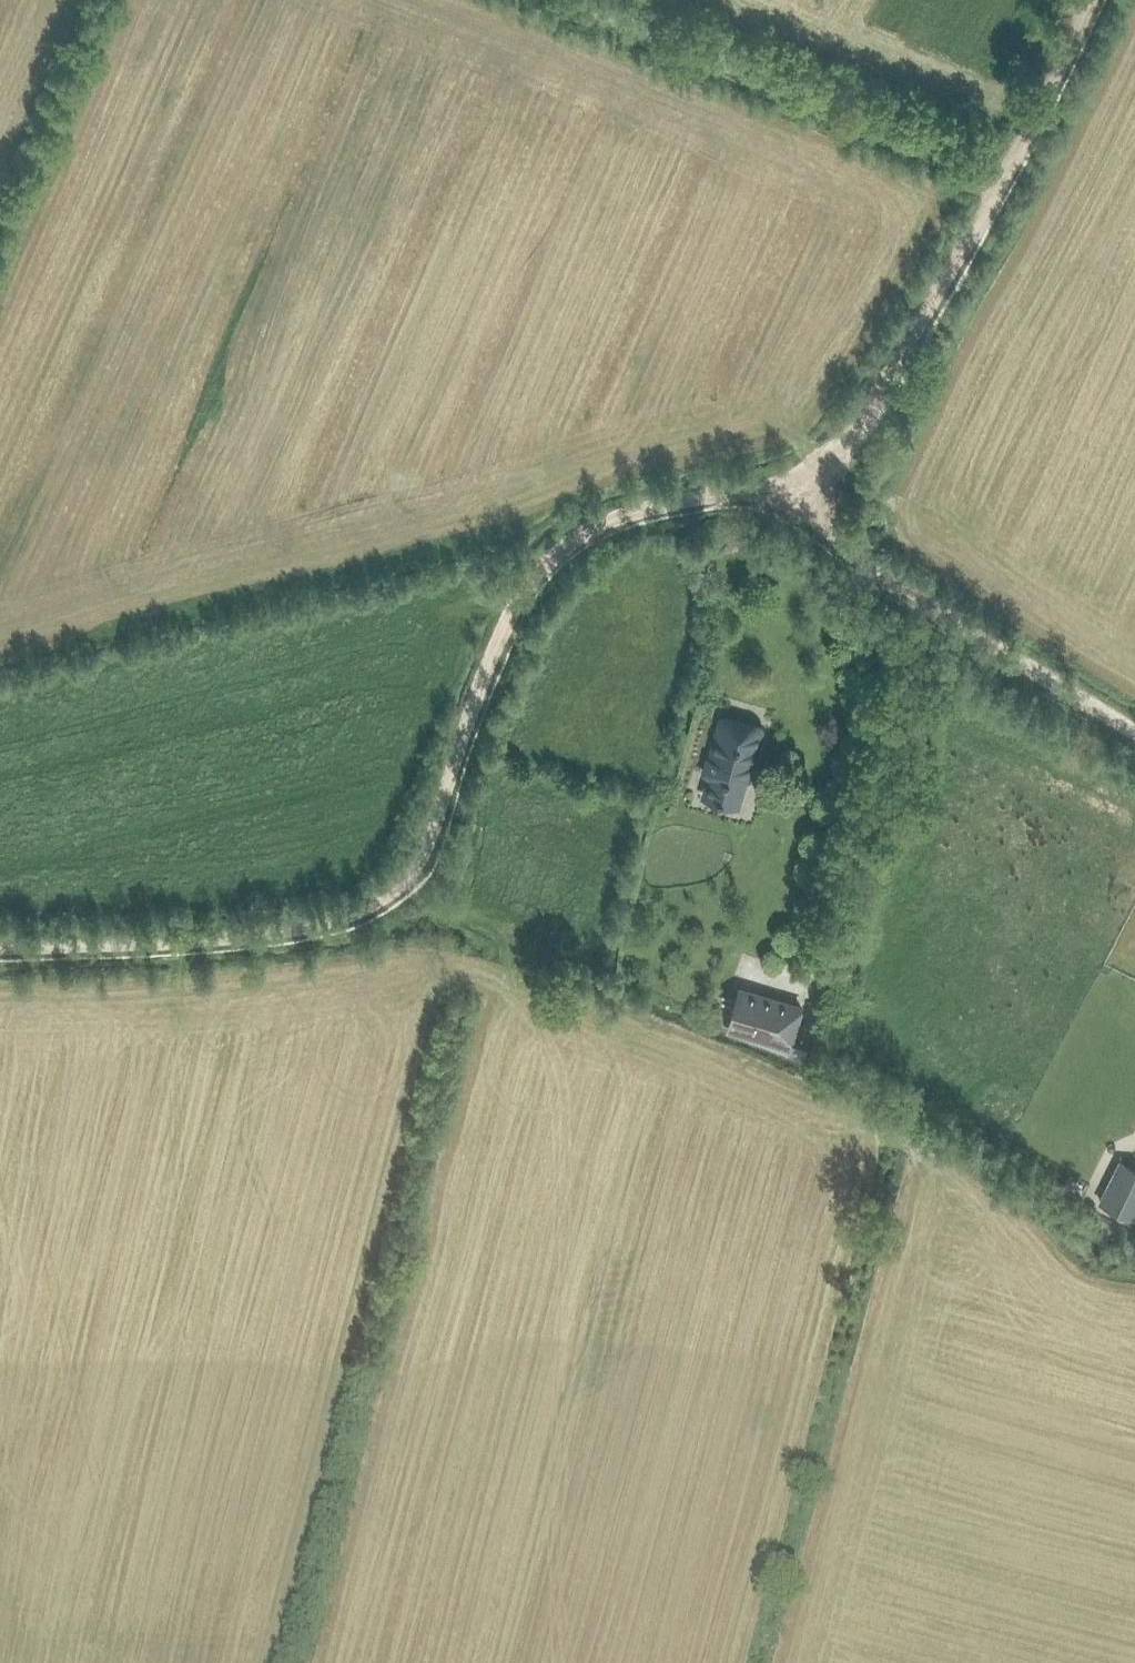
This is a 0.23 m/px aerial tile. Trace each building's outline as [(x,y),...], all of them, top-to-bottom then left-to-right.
[(747,779),(761,730),(719,718),(703,773),(710,775),(704,795),(735,804),(742,778),(747,779)] [(791,1042),(801,1009),(741,991),(731,1024),(791,1042)] [(1119,1159),(1097,1202),(1134,1221),(1134,1167),(1119,1159)]
